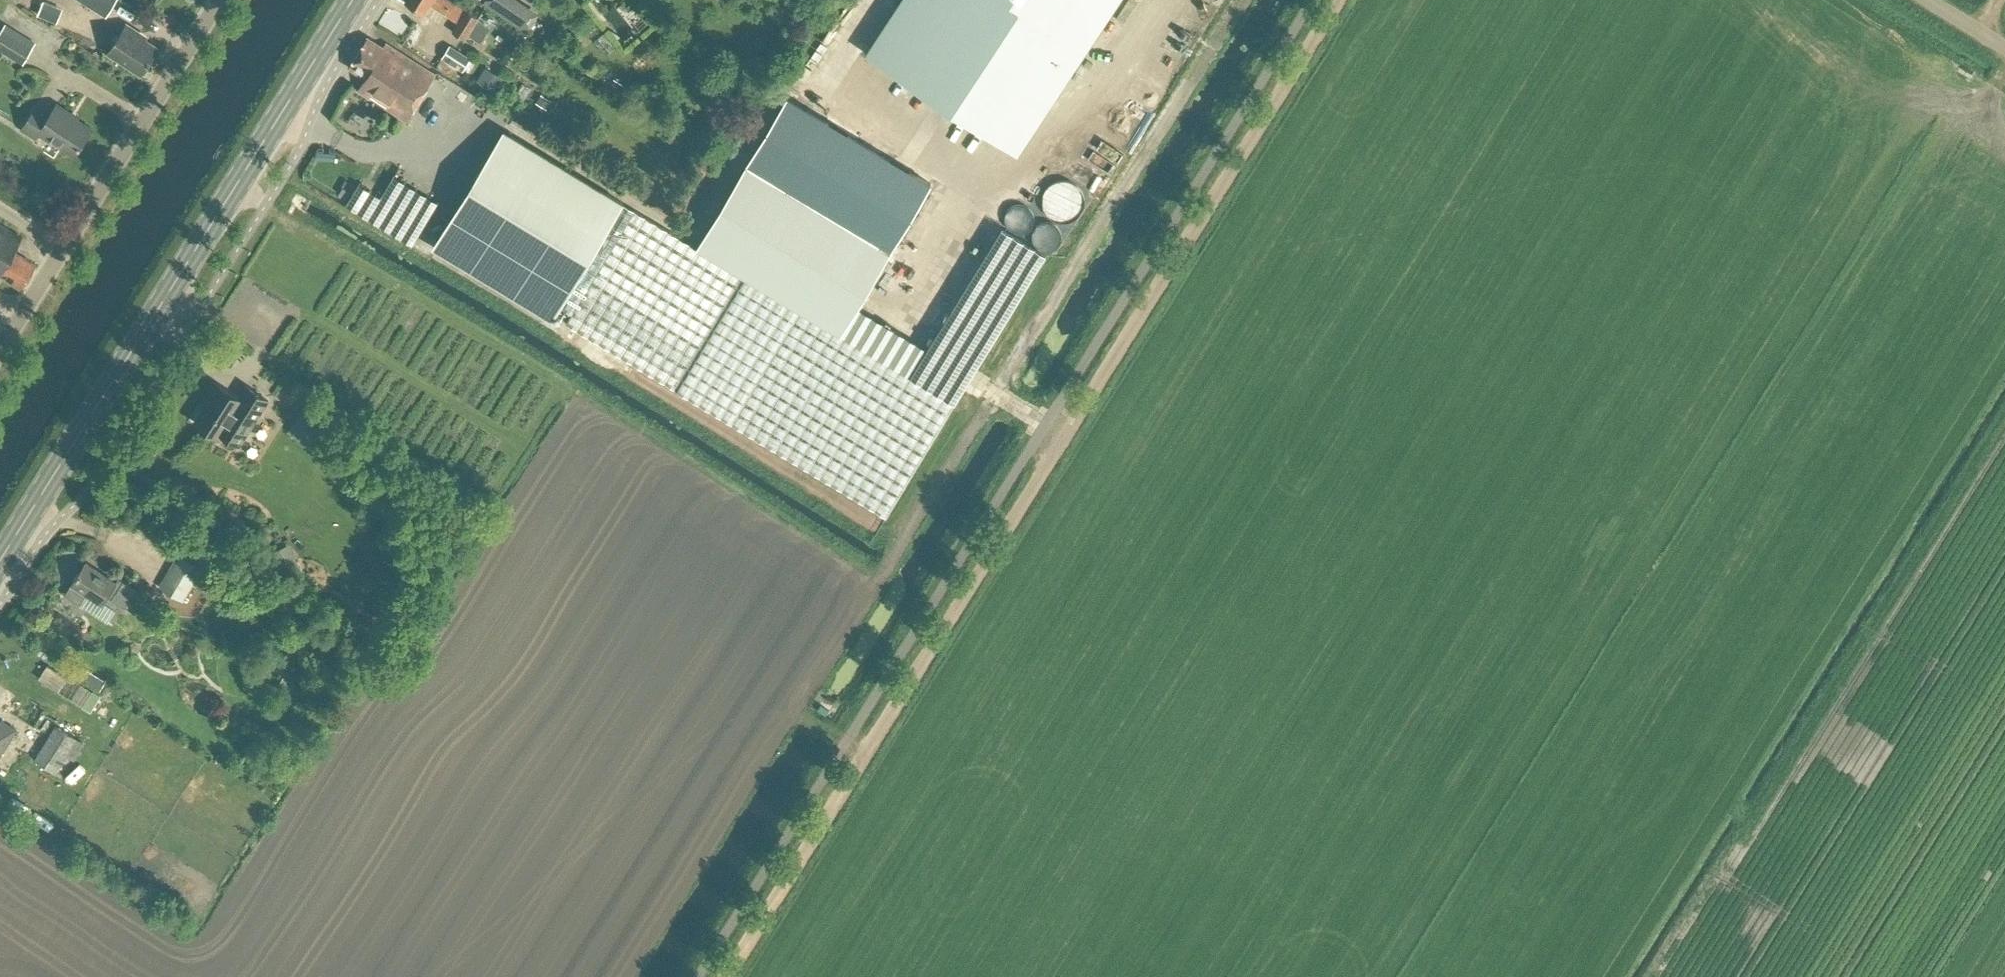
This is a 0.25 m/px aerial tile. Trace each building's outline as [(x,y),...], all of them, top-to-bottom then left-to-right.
[(117,0),(84,0),(108,15),(117,0)] [(453,0),(405,0),(405,1),(425,13),(431,3),(452,17),(460,4),(453,0)] [(529,12),(510,0),(485,0),(484,3),(520,26),(529,12)] [(900,1),(914,10),(922,16),(888,68),(994,137),(1045,60),(1068,75),(1118,0),(900,0),(900,1)] [(43,1),(38,15),(56,22),(62,8),(43,1)] [(453,30),(467,39),(478,20),(465,12),(453,30)] [(143,73),(160,46),(139,33),(141,30),(128,22),(109,51),(143,73)] [(0,32),(0,48),(21,61),(33,41),(6,23),(0,32)] [(436,70),(384,35),(378,44),(367,37),(349,66),(365,77),(357,89),(405,119),(436,70)] [(464,67),(471,54),(451,42),(443,55),(464,67)] [(494,92),(502,78),(485,67),(477,81),(494,92)] [(552,99),(541,92),(536,100),(547,107),(552,99)] [(81,116),(57,101),(48,115),(34,107),(20,129),(36,139),(39,133),(74,156),(93,126),(80,117),(81,116)] [(839,331),(857,300),(886,252),(742,165),(694,245),(623,202),(623,201),(503,129),(436,239),(556,311),(560,305),(571,311),(565,321),(886,513),(954,400),(907,372),(866,348),(839,331)] [(351,193),(345,203),(414,244),(439,202),(394,176),(375,208),(351,193)] [(896,195),(891,205),(912,217),(918,207),(896,195)] [(33,264),(13,250),(22,237),(0,223),(0,275),(19,287),(33,264)] [(238,397),(216,382),(208,395),(210,396),(194,421),(219,437),(220,435),(238,446),(268,399),(246,385),(238,397)] [(278,579),(305,565),(291,538),(264,552),(278,579)] [(223,559),(191,541),(183,556),(179,554),(159,588),(184,602),(203,568),(214,574),(223,559)] [(116,581),(85,561),(64,593),(80,603),(87,593),(102,603),(104,600),(116,608),(119,603),(125,607),(137,587),(119,577),(116,581)] [(71,630),(85,615),(48,581),(34,597),(71,630)] [(87,668),(82,677),(87,680),(92,672),(87,668)] [(298,696),(304,684),(284,673),(278,685),(298,696)] [(821,702),(817,708),(826,714),(829,708),(821,702)] [(17,727),(1,717),(0,719),(0,755),(17,727)] [(85,743),(56,726),(35,760),(54,772),(65,755),(74,760),(85,743)]
